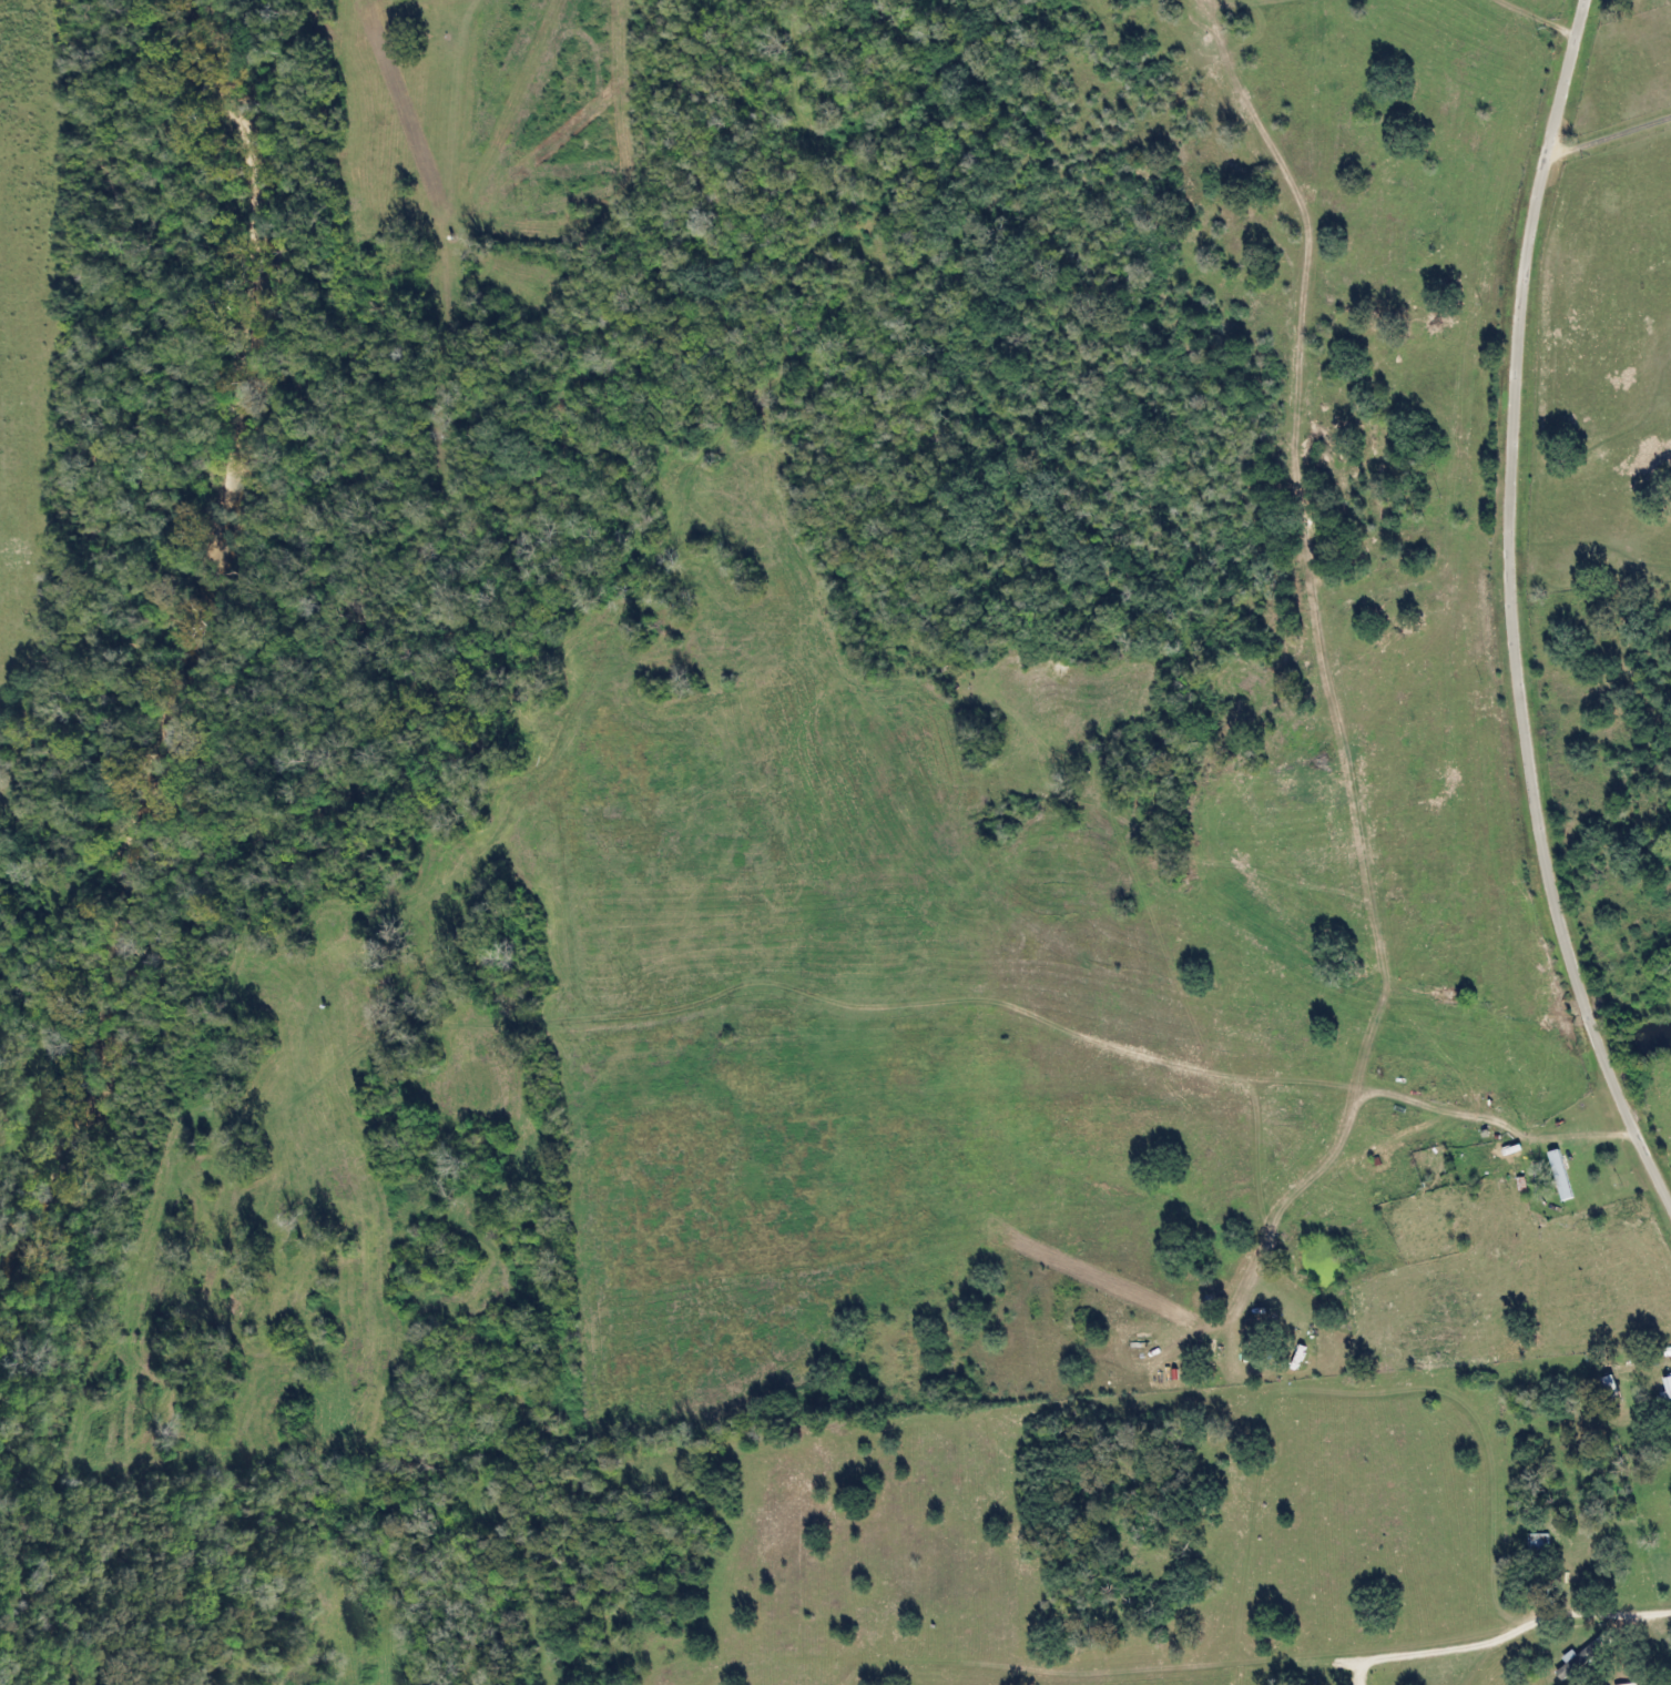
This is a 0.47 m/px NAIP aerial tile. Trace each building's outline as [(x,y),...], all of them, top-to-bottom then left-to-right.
[(1543,1152),(1558,1200),(1570,1196),(1555,1148),(1543,1152)] [(1663,1399),(1670,1397),(1670,1381),(1670,1375),(1658,1378),(1663,1399)] [(1541,1534),(1525,1534),(1525,1559),(1541,1559),(1541,1534)] [(1550,1669),(1557,1680),(1612,1643),(1604,1632),(1550,1669)]
